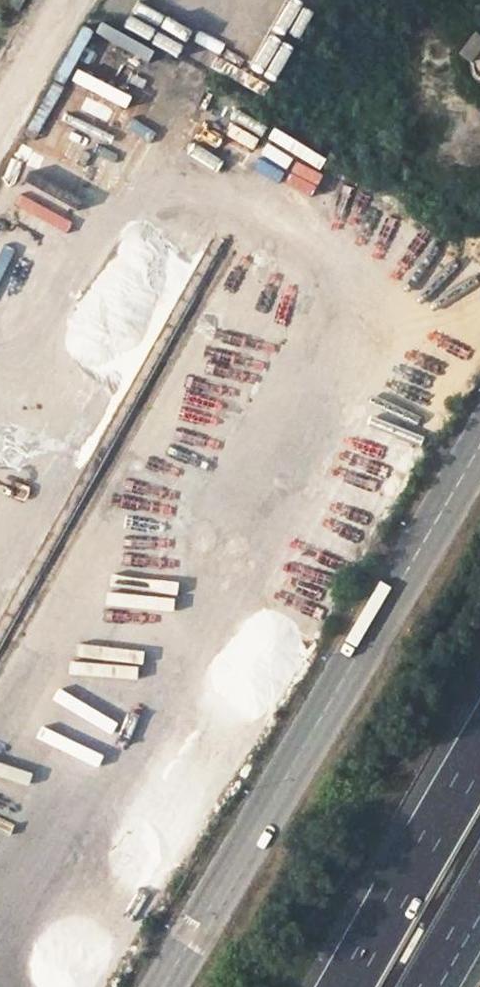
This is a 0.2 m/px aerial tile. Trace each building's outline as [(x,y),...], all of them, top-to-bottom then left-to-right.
[(477,35),(461,55),(470,60),(479,74),(479,75),(479,37),(477,35)]
